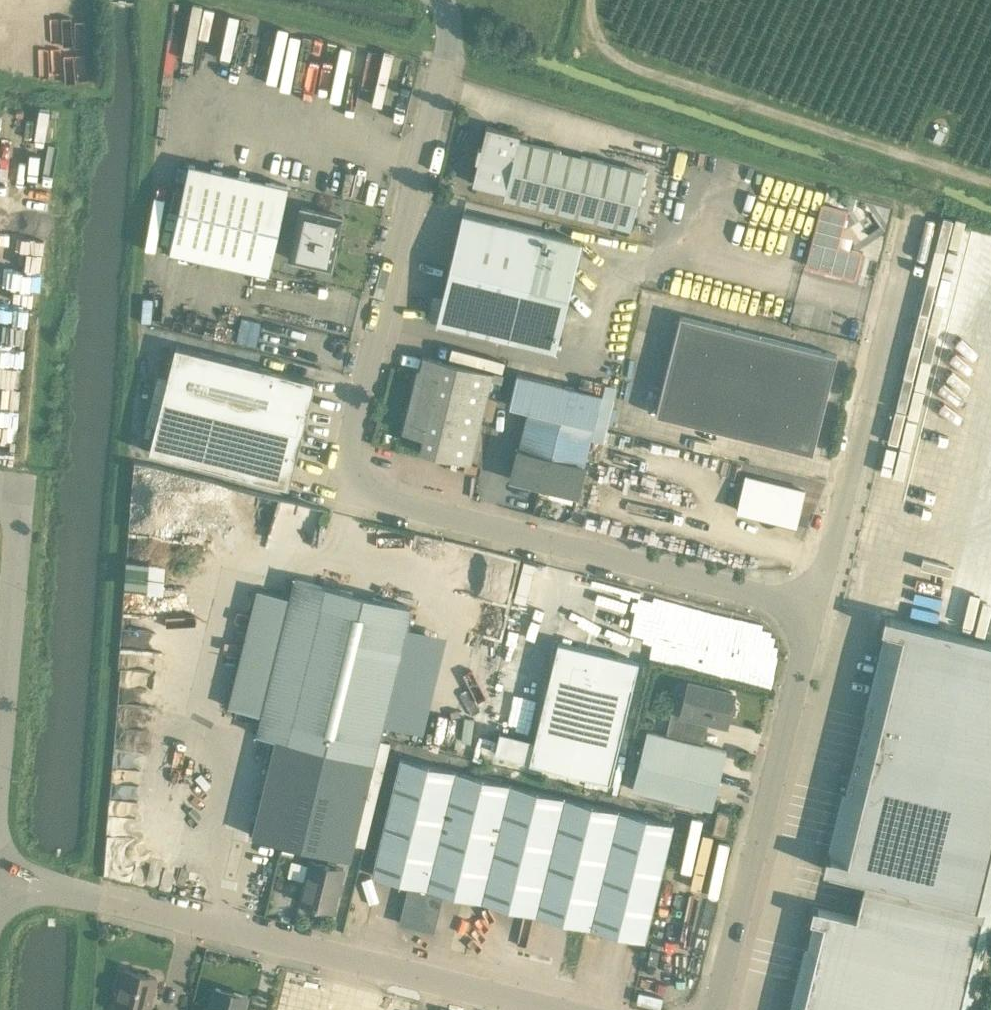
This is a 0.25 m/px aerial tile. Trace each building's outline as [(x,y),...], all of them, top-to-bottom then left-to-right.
[(183,4),(169,58),(186,62),(199,8),(183,4)] [(281,31),(276,86),(304,89),(309,34),(281,31)] [(505,191),(503,198),(631,229),(645,171),(519,140),(521,135),(487,126),(482,148),(479,147),(476,161),(478,162),(473,183),(505,191)] [(945,132),(937,128),(932,139),(940,143),(945,132)] [(169,252),(269,274),(289,186),(189,164),(169,252)] [(846,211),(822,205),(807,265),(855,277),(861,253),(837,247),(846,211)] [(343,217),(301,207),(290,259),(331,268),(343,217)] [(450,267),(568,296),(581,242),(463,213),(450,267)] [(555,350),(568,296),(450,267),(443,296),(433,293),(427,318),(437,321),(437,322),(555,350)] [(234,338),(254,342),(259,319),(238,315),(234,338)] [(681,316),(680,317),(656,414),(813,453),(837,355),(681,316)] [(176,346),(163,399),(302,433),(315,381),(176,346)] [(403,431),(424,436),(421,450),(471,462),(493,371),(424,355),(420,369),(418,369),(403,431)] [(602,395),(517,374),(509,405),(529,409),(519,448),(517,448),(510,479),(577,495),(585,464),(584,464),(593,425),(595,425),(602,395)] [(289,487),(302,433),(163,399),(149,452),(289,487)] [(745,475),(736,512),(795,527),(805,490),(745,475)] [(117,586),(156,587),(157,559),(118,558),(117,586)] [(411,607),(294,578),(290,598),(259,590),(231,707),(262,714),(257,733),(275,738),(252,835),(350,858),(411,607)] [(514,663),(526,627),(485,613),(473,650),(514,663)] [(990,919),(990,640),(884,614),(881,627),(885,628),(830,855),(826,854),(823,867),(866,878),(857,917),(813,906),(810,919),(814,921),(808,946),(803,946),(788,1009),(969,1009),(990,919)] [(119,667),(153,666),(152,627),(118,628),(119,667)] [(534,740),(499,732),(493,754),(610,780),(639,660),(558,641),(534,740)] [(509,687),(513,672),(474,660),(470,675),(509,687)] [(731,715),(734,711),(735,707),(734,702),(732,697),(733,693),(690,682),(683,711),(673,709),(667,735),(647,730),(633,788),(711,808),(726,750),(695,742),(701,717),(725,723),(727,718),(731,715)] [(399,758),(371,875),(409,884),(399,923),(433,931),(442,892),(645,940),(673,823),(399,758)] [(731,812),(719,809),(713,832),(726,836),(731,812)] [(310,861),(300,903),(333,911),(343,869),(310,861)] [(115,1009),(148,1009),(157,977),(125,969),(115,1009)] [(314,1000),(321,979),(289,969),(283,990),(314,1000)] [(247,996),(215,988),(211,1007),(206,1009),(244,1009),(247,996)]
